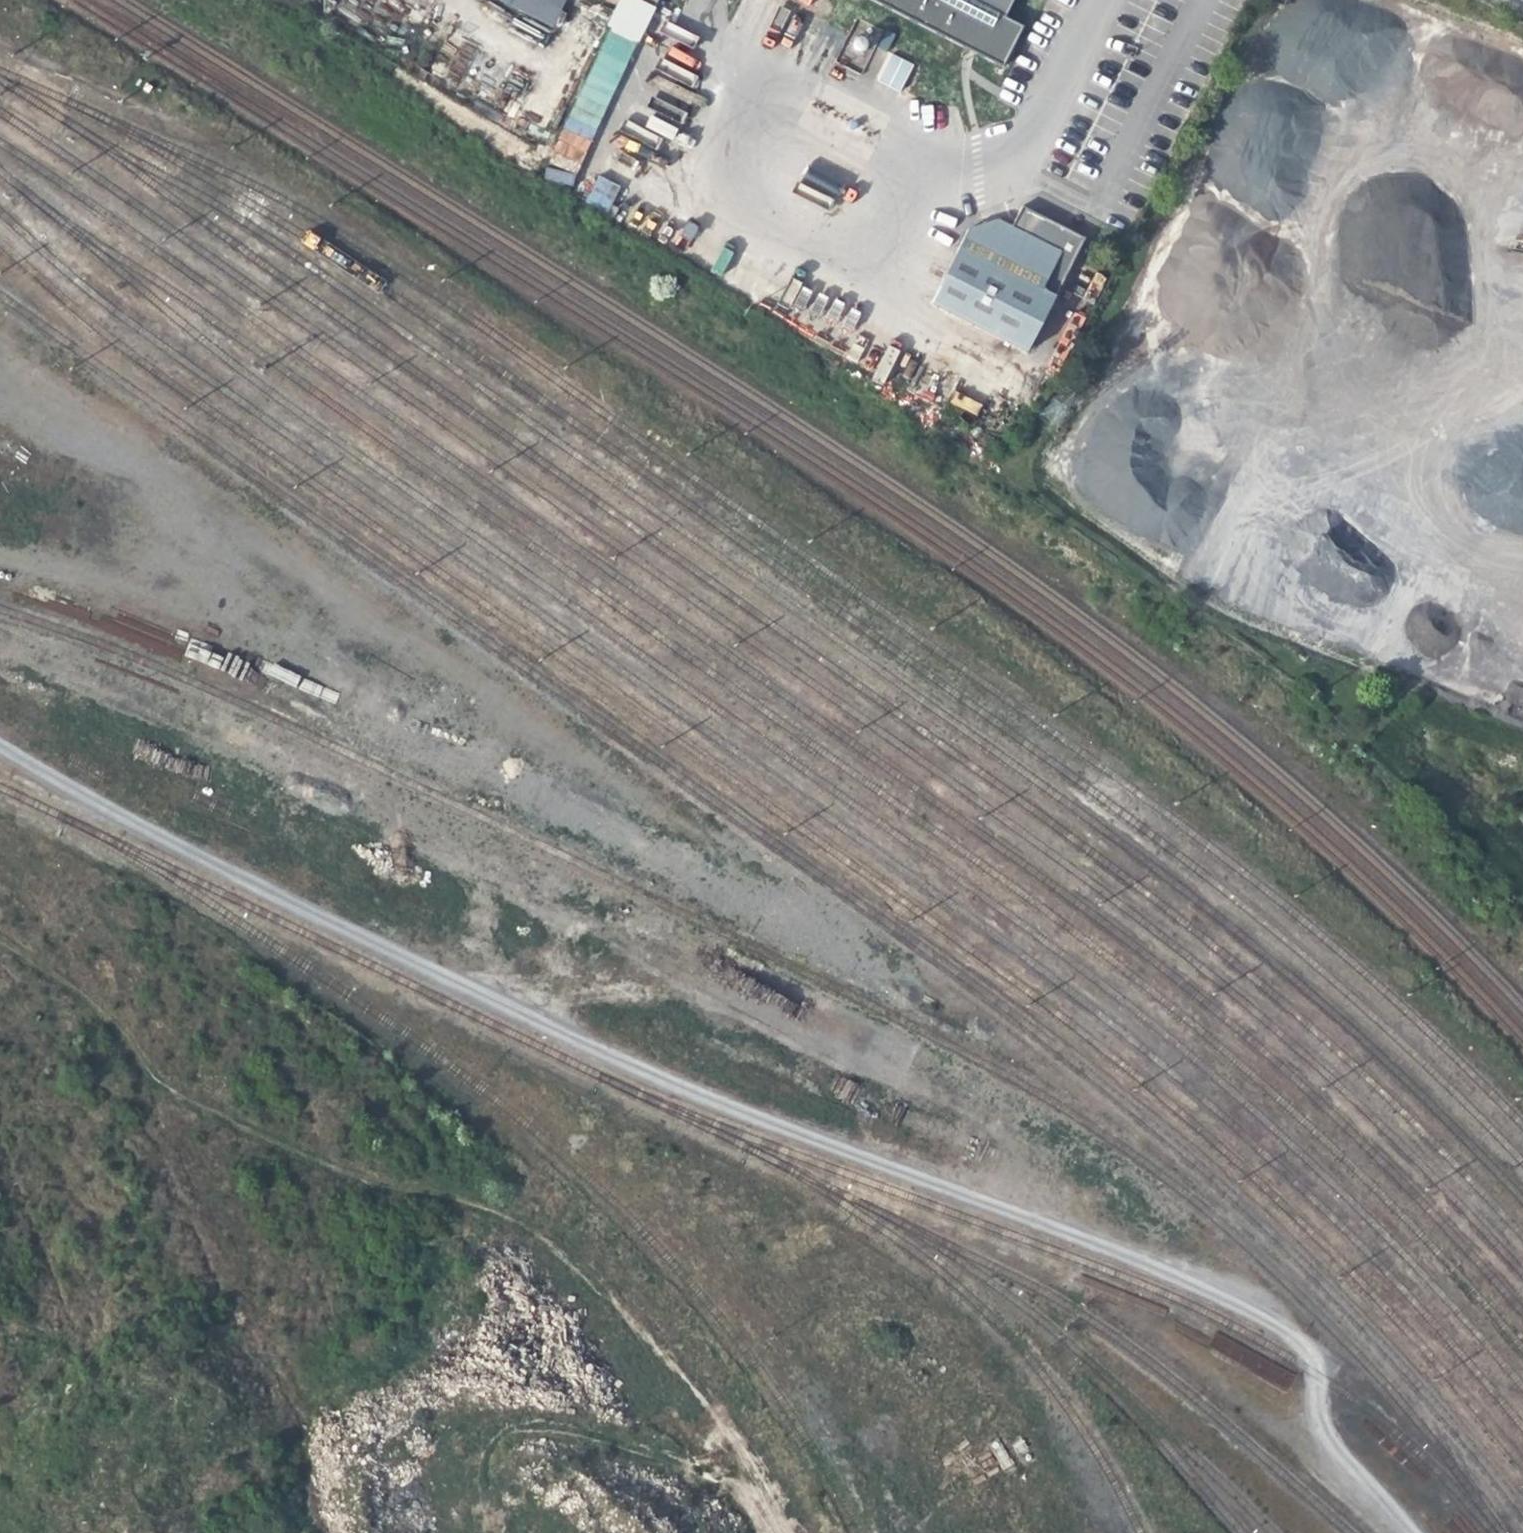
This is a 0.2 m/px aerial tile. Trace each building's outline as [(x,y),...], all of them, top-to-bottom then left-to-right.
[(554,28),(567,0),(493,0),(554,28)] [(561,136),(576,143),(571,154),(585,160),(652,2),(646,0),(618,0),(561,136)] [(889,52),(875,80),(900,92),(913,63),(889,52)] [(1041,287),(1060,251),(1023,232),(1021,223),(1004,214),(965,229),(929,302),(1027,353),(1055,295),(1041,287)]
